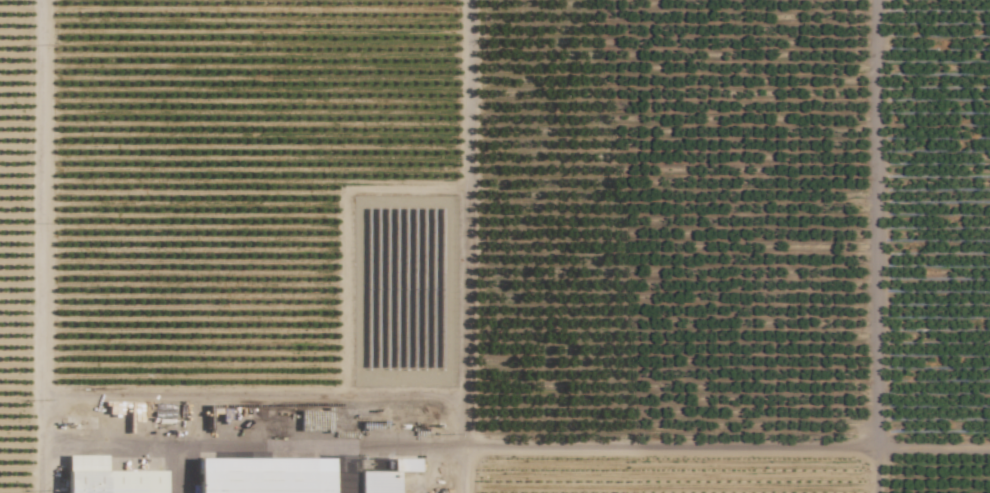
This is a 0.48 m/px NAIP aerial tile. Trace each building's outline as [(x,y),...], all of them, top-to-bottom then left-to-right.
[(162,471),(105,470),(105,455),(66,455),(66,492),(162,492),(162,471)] [(196,458),(196,492),(330,492),(330,458),(196,458)] [(355,492),(393,492),(393,471),(416,471),(416,458),(389,459),(389,471),(355,471),(355,492)]
